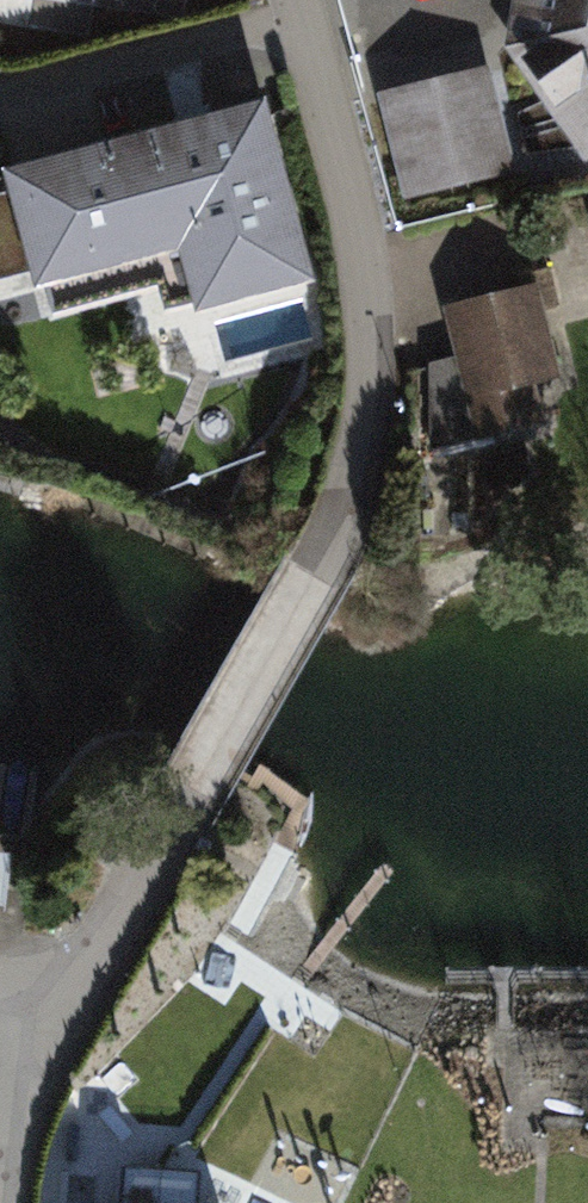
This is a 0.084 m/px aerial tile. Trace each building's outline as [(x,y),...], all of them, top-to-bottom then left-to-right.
[(40,0),(156,15),(158,0),(40,0)] [(504,49),(587,164),(587,163),(587,0),(514,0),(504,49)] [(492,68),(379,95),(405,200),(518,173),(492,68)] [(264,102),(3,172),(8,191),(0,193),(0,280),(29,272),(35,292),(181,253),(196,313),(312,282),(264,102)] [(538,282),(442,308),(454,358),(429,365),(431,452),(546,424),(535,385),(562,378),(538,282)] [(197,1174),(123,1169),(120,1202),(195,1202),(197,1174)]
